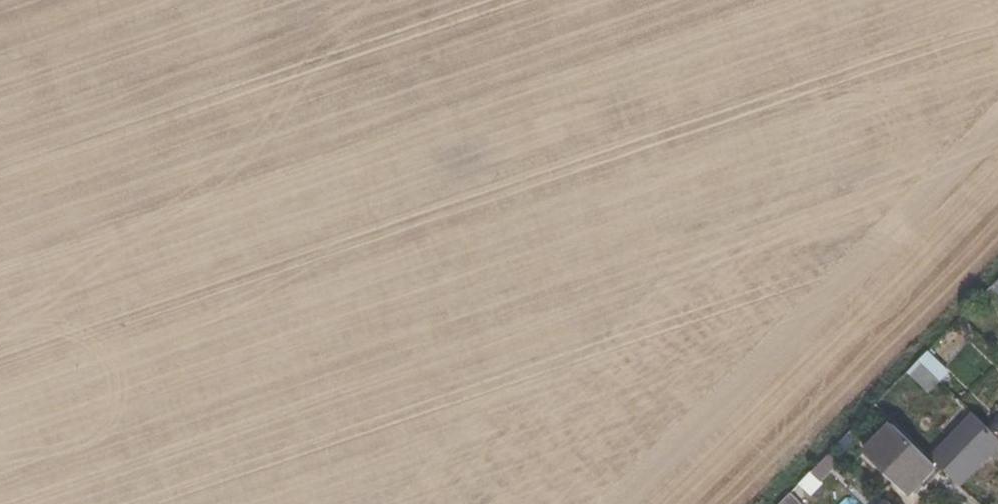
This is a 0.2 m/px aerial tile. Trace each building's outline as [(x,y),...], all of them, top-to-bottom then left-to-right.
[(974,413),(932,457),(945,472),(960,485),(973,497),(975,495),(963,481),(997,444),(997,436),(996,434),(974,413)] [(934,465),(894,426),(866,455),(907,494),(934,465)] [(960,485),(945,472),(914,503),(967,503),(973,497),(960,485)]
